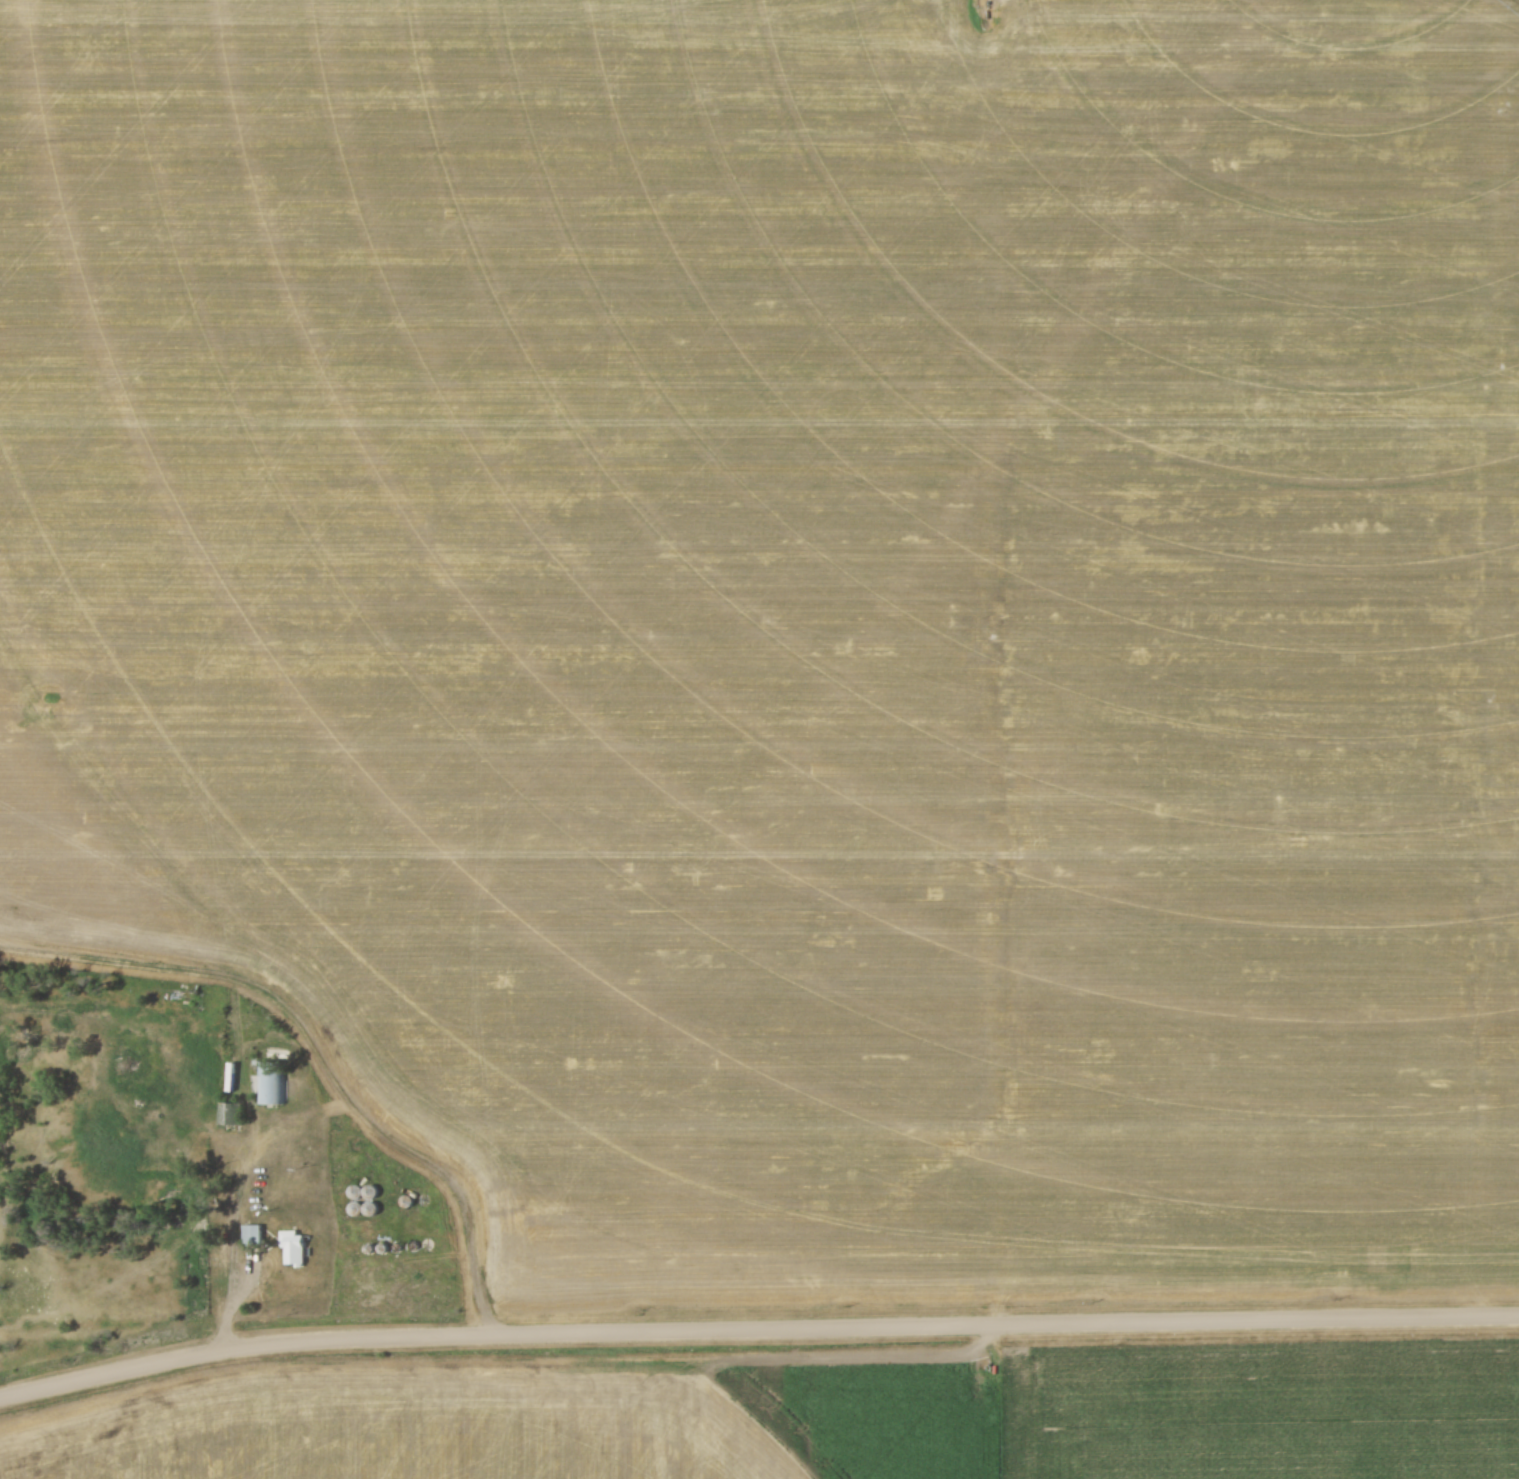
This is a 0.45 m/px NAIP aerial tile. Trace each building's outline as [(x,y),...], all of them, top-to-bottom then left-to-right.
[(266,1104),(265,1064),(287,1063),(288,1104),(266,1104)] [(228,1104),(249,1105),(248,1125),(227,1123),(228,1104)] [(261,1225),(242,1225),(242,1246),(261,1246),(261,1225)] [(282,1232),(282,1266),(303,1266),(303,1232),(282,1232)]
